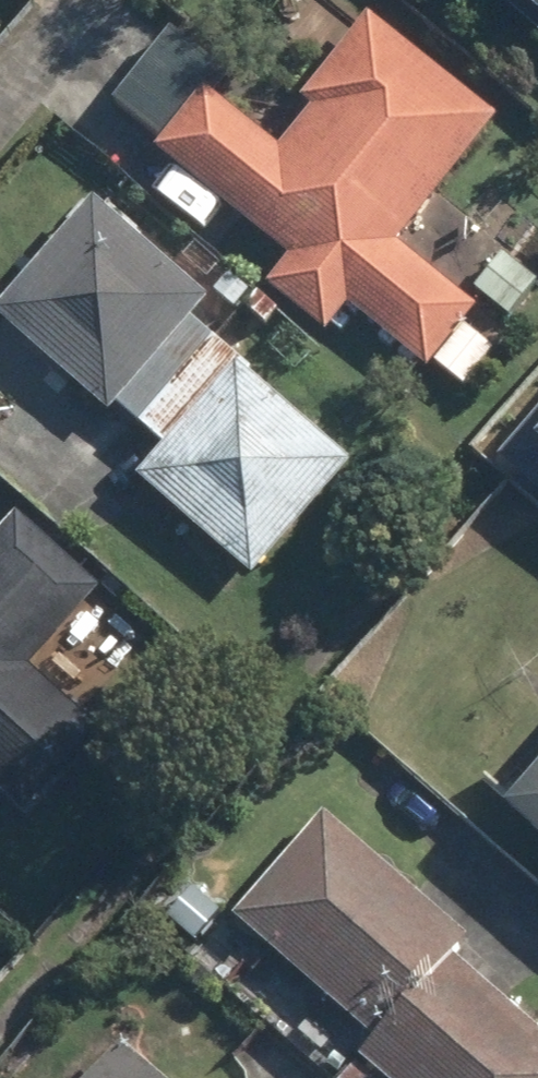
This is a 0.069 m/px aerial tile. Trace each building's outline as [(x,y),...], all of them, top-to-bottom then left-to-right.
[(537,35),(537,0),(498,0),(537,35)] [(227,75),(169,34),(107,108),(175,164),(151,193),(207,239),(228,214),(286,262),(263,289),(328,343),(351,315),(424,376),(431,367),(461,391),(491,354),(462,331),(475,315),(397,250),(501,125),(371,16),(300,100),(315,113),(279,157),(208,98),(227,75)] [(91,204),(0,307),(0,323),(104,415),(111,406),(164,452),(136,483),(250,583),(353,467),(194,326),(210,308),(91,204)] [(432,266),(507,327),(537,289),(537,285),(464,226),(432,266)] [(537,487),(537,403),(496,452),(537,487)] [(20,820),(100,735),(32,671),(100,599),(14,518),(0,533),(0,802),(20,820)] [(501,816),(537,850),(537,776),(501,816)] [(233,919),(372,1047),(359,1061),(377,1077),(537,1077),(537,1028),(535,1031),(533,1033),(456,962),(468,949),(326,818),(233,919)] [(96,1077),(163,1077),(126,1045),(96,1077)]
